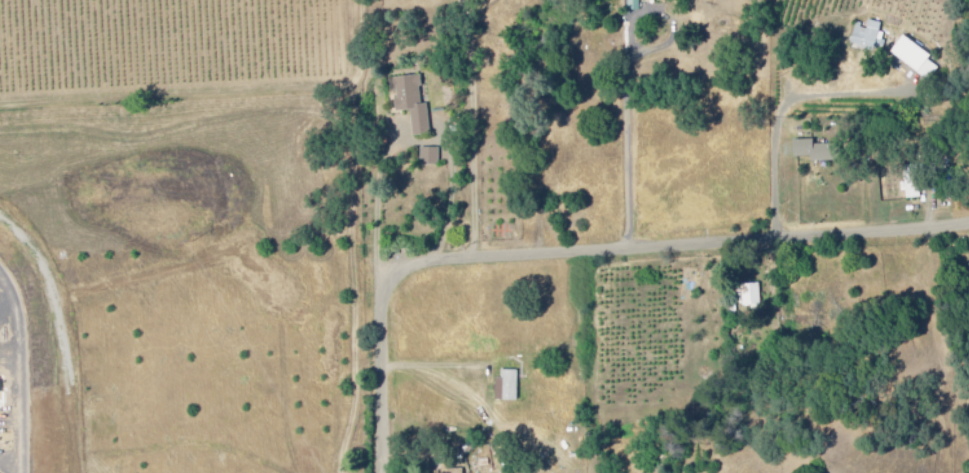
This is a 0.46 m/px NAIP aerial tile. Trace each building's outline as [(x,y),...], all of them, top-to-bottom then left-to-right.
[(631,12),(641,12),(640,0),(660,0),(631,0),(631,12)] [(853,49),(883,55),(887,36),(881,34),(883,25),(870,22),(869,28),(857,26),(853,49)] [(929,62),(933,56),(903,38),(892,57),(931,81),(939,68),(929,62)] [(428,106),(425,106),(421,77),(393,81),(398,114),(412,113),(415,138),(432,136),(428,106)] [(813,158),(813,164),(841,163),(840,146),(815,147),(815,142),(795,142),(796,159),(813,158)] [(440,167),(441,150),(423,150),(422,167),(440,167)] [(906,201),(921,200),(920,170),(906,170),(906,184),(905,184),(906,201)] [(744,310),(762,309),(761,286),(743,286),(744,310)] [(498,379),(497,401),(519,402),(519,372),(503,371),(503,379),(498,379)]
